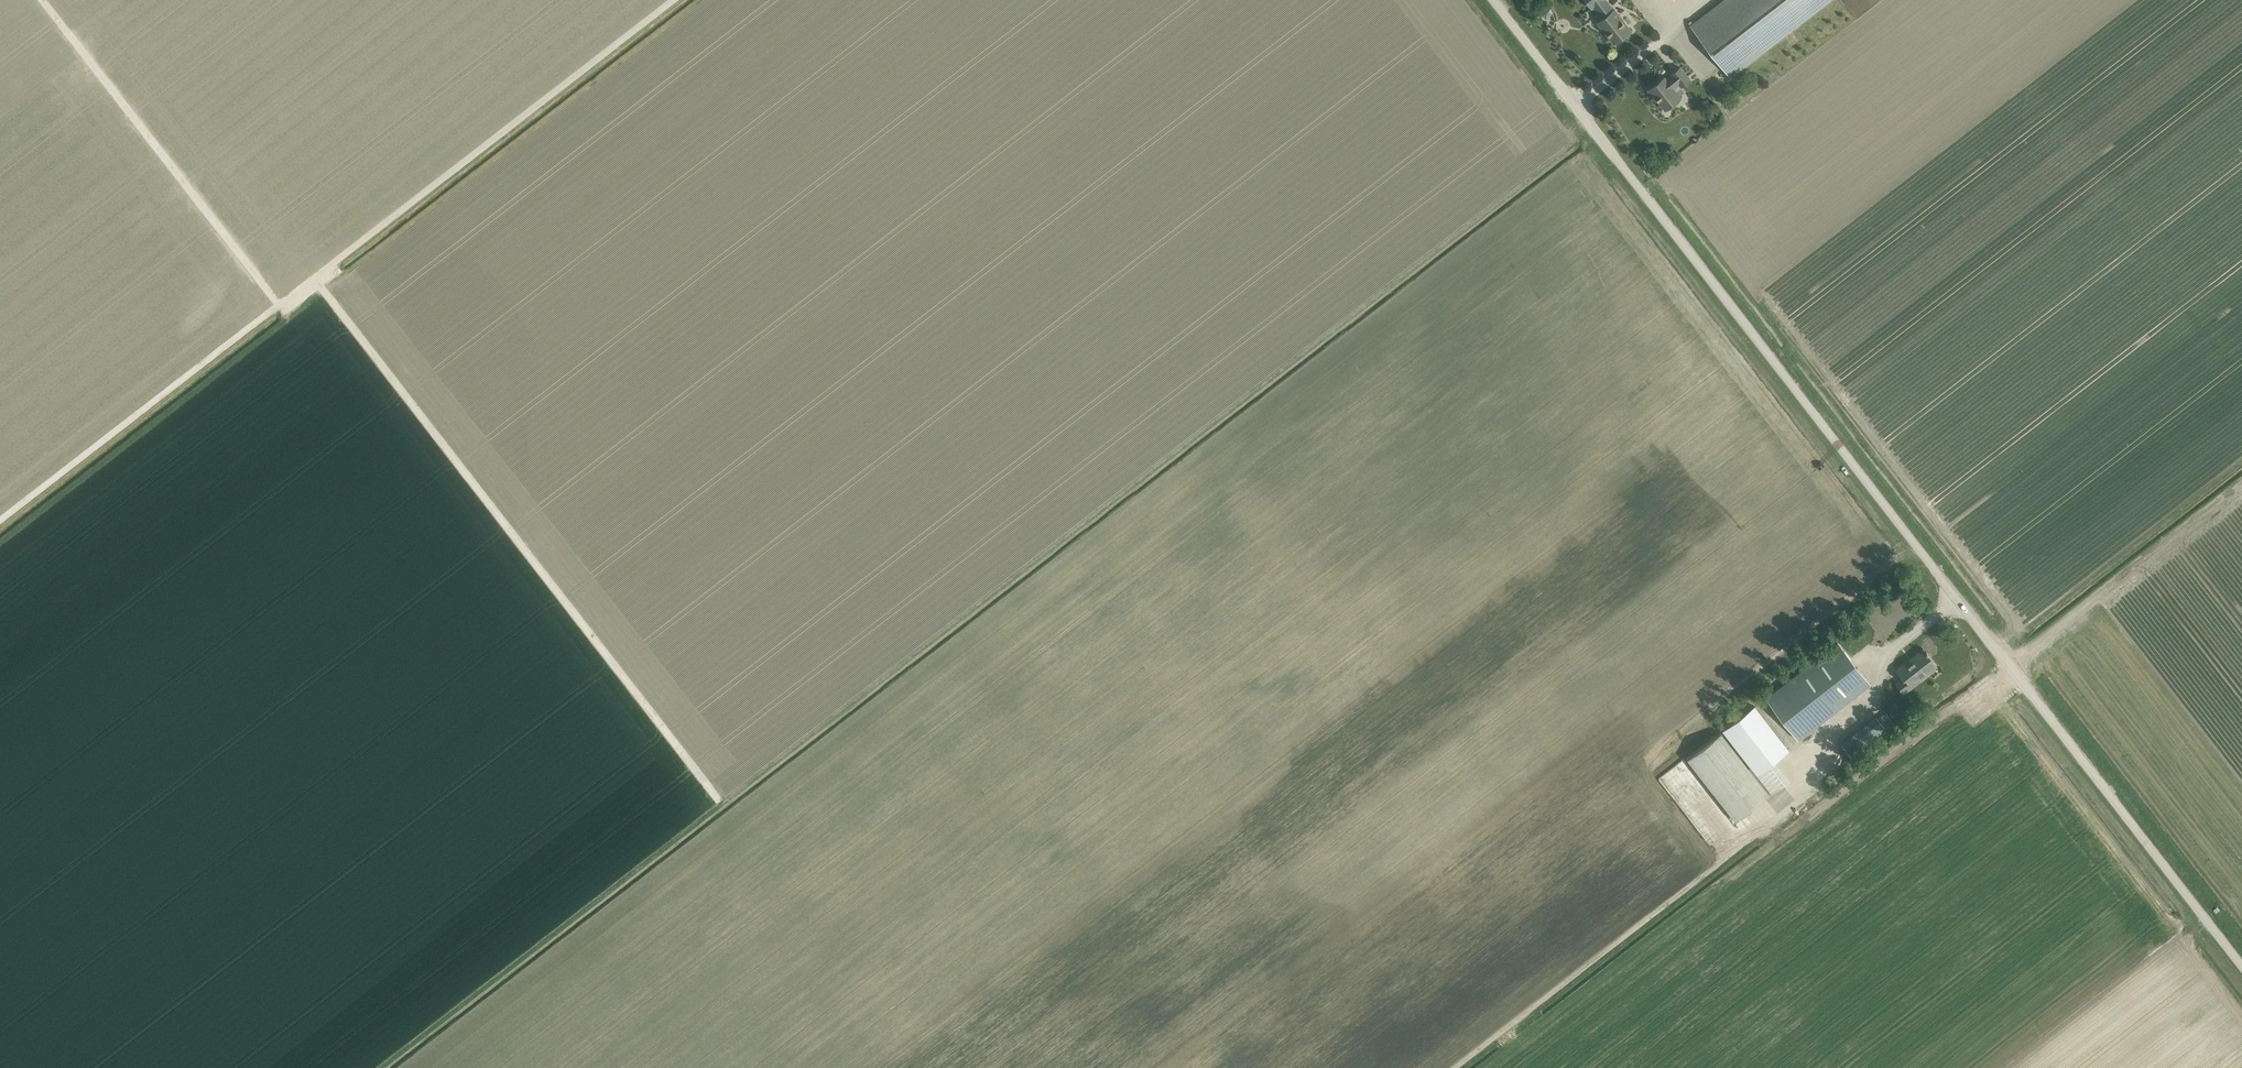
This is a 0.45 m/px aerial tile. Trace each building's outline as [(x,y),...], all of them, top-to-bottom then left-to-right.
[(1593,6),(1602,18),(1597,22),(1614,43),(1631,30),(1614,9),(1613,9),(1606,0),(1585,0),(1591,8),(1593,6)] [(1691,27),(1721,66),(1729,76),(1828,0),(1726,0),(1691,27)] [(1681,86),(1690,80),(1680,67),(1671,73),(1672,74),(1666,79),(1664,76),(1649,88),(1665,109),(1680,98),(1670,85),(1677,80),(1681,86)] [(1798,739),(1870,684),(1838,642),(1766,697),(1798,739)] [(1916,678),(1935,664),(1923,648),(1896,669),(1902,677),(1895,683),(1904,694),(1919,682),(1916,678)] [(1987,690),(1991,696),(2000,689),(1995,683),(1987,690)] [(1986,701),(1979,707),(1985,715),(1992,709),(1986,701)] [(1768,763),(1787,748),(1755,706),(1723,730),(1756,772),(1770,792),(1783,783),(1768,763)] [(1850,756),(1885,728),(1876,716),(1840,743),(1850,756)] [(1768,795),(1720,732),(1687,758),(1734,820),(1768,795)]
